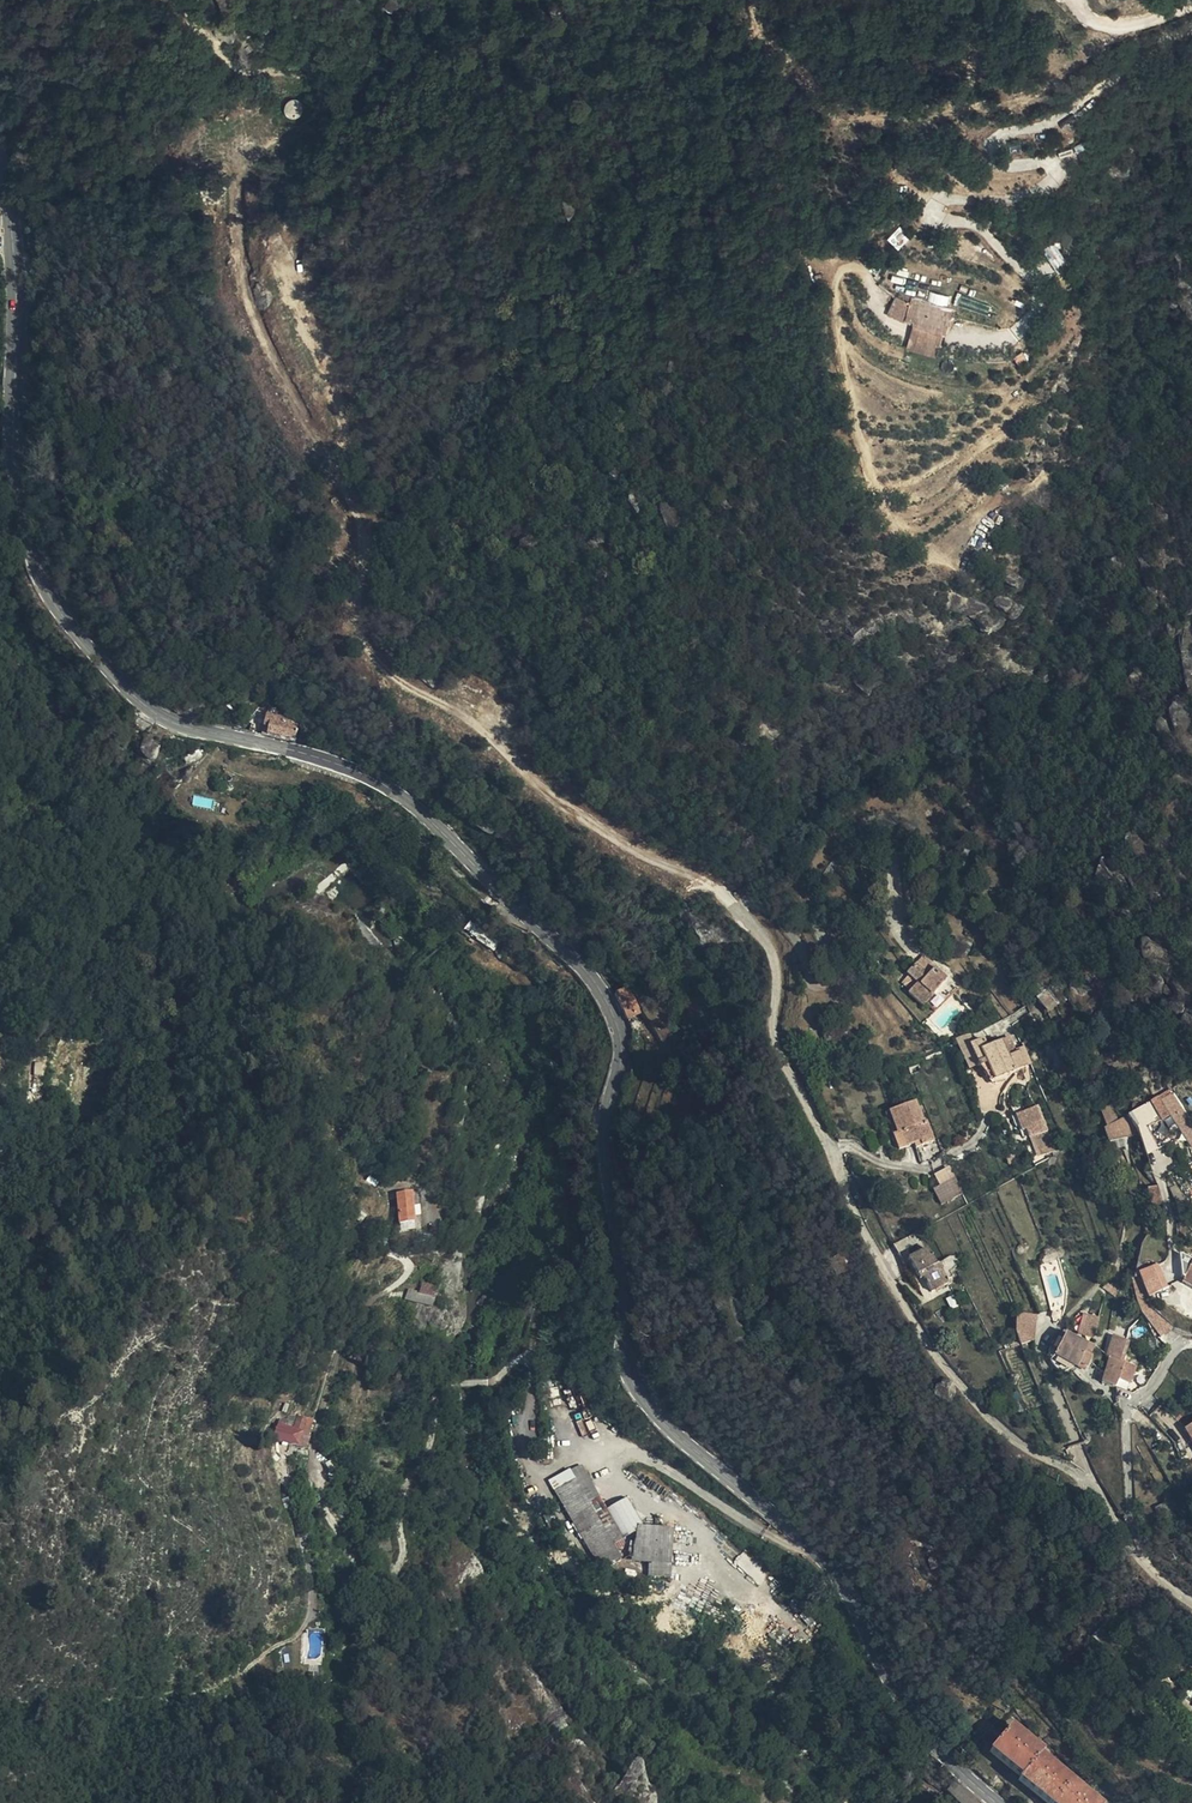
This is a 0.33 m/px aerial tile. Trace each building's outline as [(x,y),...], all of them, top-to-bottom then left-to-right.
[(384,9),(393,14),(399,4),(391,0),(389,0),(384,9)] [(287,103),(285,106),(284,109),(285,112),(286,115),(289,118),(291,118),(294,119),(296,119),(299,117),(301,115),(303,112),(303,109),(303,106),(301,104),(299,102),(296,101),(293,100),(291,101),(289,102),(287,103)] [(1009,156),(1021,156),(1021,143),(1009,143),(1009,156)] [(896,250),(908,240),(898,229),(887,239),(896,250)] [(1043,250),(1054,270),(1066,263),(1055,244),(1043,250)] [(893,297),(888,318),(912,323),(906,351),(939,358),(950,307),(911,298),(911,301),(893,297)] [(1025,352),(1013,356),(1017,365),(1028,361),(1025,352)] [(267,734),(293,740),(297,725),(292,724),(293,720),(266,714),(263,726),(268,727),(267,734)] [(142,747),(148,755),(159,748),(153,740),(142,747)] [(425,799),(433,806),(440,799),(431,792),(425,799)] [(191,804),(211,809),(214,799),(193,795),(191,804)] [(924,919),(907,922),(910,941),(926,938),(924,919)] [(463,930),(470,935),(477,925),(471,920),(463,930)] [(477,925),(470,935),(493,952),(500,942),(477,925)] [(1153,989),(1162,991),(1171,957),(1145,950),(1139,972),(1156,976),(1153,989)] [(934,969),(922,958),(915,965),(928,976),(934,969)] [(906,974),(908,976),(917,985),(910,993),(908,995),(923,1008),(926,1003),(935,1012),(952,993),(942,984),(946,980),(934,969),(928,976),(915,965),(906,974)] [(917,985),(908,976),(901,984),(910,993),(917,985)] [(628,988),(615,995),(626,1019),(640,1012),(628,988)] [(1046,989),(1037,996),(1049,1011),(1058,1003),(1046,989)] [(1007,1058),(1015,1055),(1008,1039),(1000,1043),(1007,1058)] [(1051,1040),(1042,1043),(1054,1071),(1063,1066),(1051,1040)] [(1019,1064),(1015,1055),(1007,1058),(1000,1043),(985,1049),(982,1041),(971,1046),(979,1066),(985,1063),(993,1081),(1024,1067),(1022,1062),(1019,1064)] [(34,1061),(34,1075),(44,1075),(44,1061),(34,1061)] [(991,1082),(993,1081),(985,1063),(979,1066),(991,1082)] [(1191,1132),(1191,1127),(1184,1114),(1170,1095),(1160,1102),(1184,1138),(1191,1132)] [(914,1102),(885,1113),(899,1150),(913,1145),(915,1148),(932,1141),(925,1122),(922,1124),(914,1102)] [(1160,1121),(1150,1103),(1140,1109),(1151,1126),(1160,1121)] [(1036,1106),(1022,1112),(1027,1126),(1029,1125),(1037,1142),(1049,1137),(1036,1106)] [(1122,1119),(1105,1128),(1103,1129),(1108,1144),(1120,1141),(1131,1138),(1122,1119)] [(1169,1136),(1160,1121),(1151,1126),(1160,1142),(1169,1136)] [(1184,1138),(1188,1143),(1190,1142),(1191,1145),(1191,1132),(1184,1138)] [(940,1184),(933,1188),(941,1204),(963,1193),(949,1165),(934,1172),(940,1184)] [(710,1178),(719,1185),(726,1176),(718,1169),(710,1178)] [(726,1176),(719,1185),(723,1189),(730,1179),(726,1176)] [(1156,1186),(1149,1189),(1154,1202),(1161,1199),(1156,1186)] [(413,1196),(400,1197),(400,1218),(413,1218),(413,1196)] [(399,1222),(401,1230),(416,1227),(414,1219),(399,1222)] [(916,1232),(892,1245),(911,1280),(921,1274),(931,1292),(947,1283),(936,1265),(935,1266),(916,1232)] [(855,1250),(836,1259),(843,1275),(853,1270),(849,1261),(858,1257),(855,1250)] [(1149,1295),(1169,1286),(1158,1261),(1138,1269),(1149,1295)] [(1182,1283),(1191,1288),(1191,1262),(1182,1283)] [(421,1295),(432,1301),(438,1291),(428,1285),(421,1295)] [(437,1304),(432,1301),(421,1295),(413,1290),(408,1298),(432,1312),(437,1304)] [(1036,1342),(1035,1313),(1017,1313),(1018,1342),(1036,1342)] [(1091,1348),(1065,1336),(1053,1358),(1076,1369),(1078,1365),(1086,1369),(1088,1362),(1086,1361),(1091,1348)] [(1129,1342),(1113,1337),(1106,1358),(1109,1359),(1102,1383),(1114,1388),(1118,1378),(1131,1382),(1136,1369),(1123,1364),(1129,1342)] [(307,1439),(313,1424),(303,1420),(300,1428),(298,1435),(304,1438),(307,1439)] [(281,1425),(278,1437),(302,1446),(304,1438),(298,1435),(290,1432),(292,1425),(286,1422),(285,1427),(281,1425)] [(300,1428),(292,1425),(290,1432),(298,1435),(300,1428)] [(589,1504),(599,1498),(584,1471),(553,1488),(598,1566),(607,1561),(610,1568),(622,1561),(613,1546),(589,1504)] [(624,1539),(608,1510),(600,1497),(599,1498),(589,1504),(613,1546),(624,1539)] [(637,1528),(643,1528),(625,1499),(608,1510),(624,1539),(636,1532),(637,1528)] [(1167,1503),(1154,1509),(1163,1523),(1174,1516),(1170,1510),(1176,1507),(1173,1500),(1167,1503)] [(1061,1518),(1061,1522),(1063,1524),(1065,1524),(1068,1523),(1069,1520),(1068,1518),(1066,1516),(1063,1516),(1061,1517),(1061,1518)] [(648,1564),(671,1566),(673,1530),(643,1528),(637,1528),(636,1532),(630,1563),(648,1564)] [(607,1561),(598,1566),(602,1573),(610,1568),(607,1561)] [(670,1578),(671,1566),(648,1564),(648,1578),(670,1578)] [(1089,1796),(1088,1798),(1081,1793),(1083,1790),(1058,1770),(1056,1772),(1050,1768),(1052,1765),(1040,1755),(1043,1751),(1031,1742),(1029,1744),(1024,1739),(1025,1737),(1011,1726),(989,1752),(1020,1777),(1018,1780),(1046,1802),(1098,1802),(1089,1796)] [(923,1777),(917,1783),(927,1791),(940,1802),(946,1796),(923,1777)] [(958,1786),(955,1783),(946,1794),(949,1797),(958,1786)] [(949,1797),(955,1802),(978,1802),(979,1802),(958,1786),(949,1797)] [(1088,1798),(1089,1796),(1083,1790),(1081,1793),(1088,1798)] [(927,1791),(919,1801),(922,1802),(940,1802),(927,1791)]
